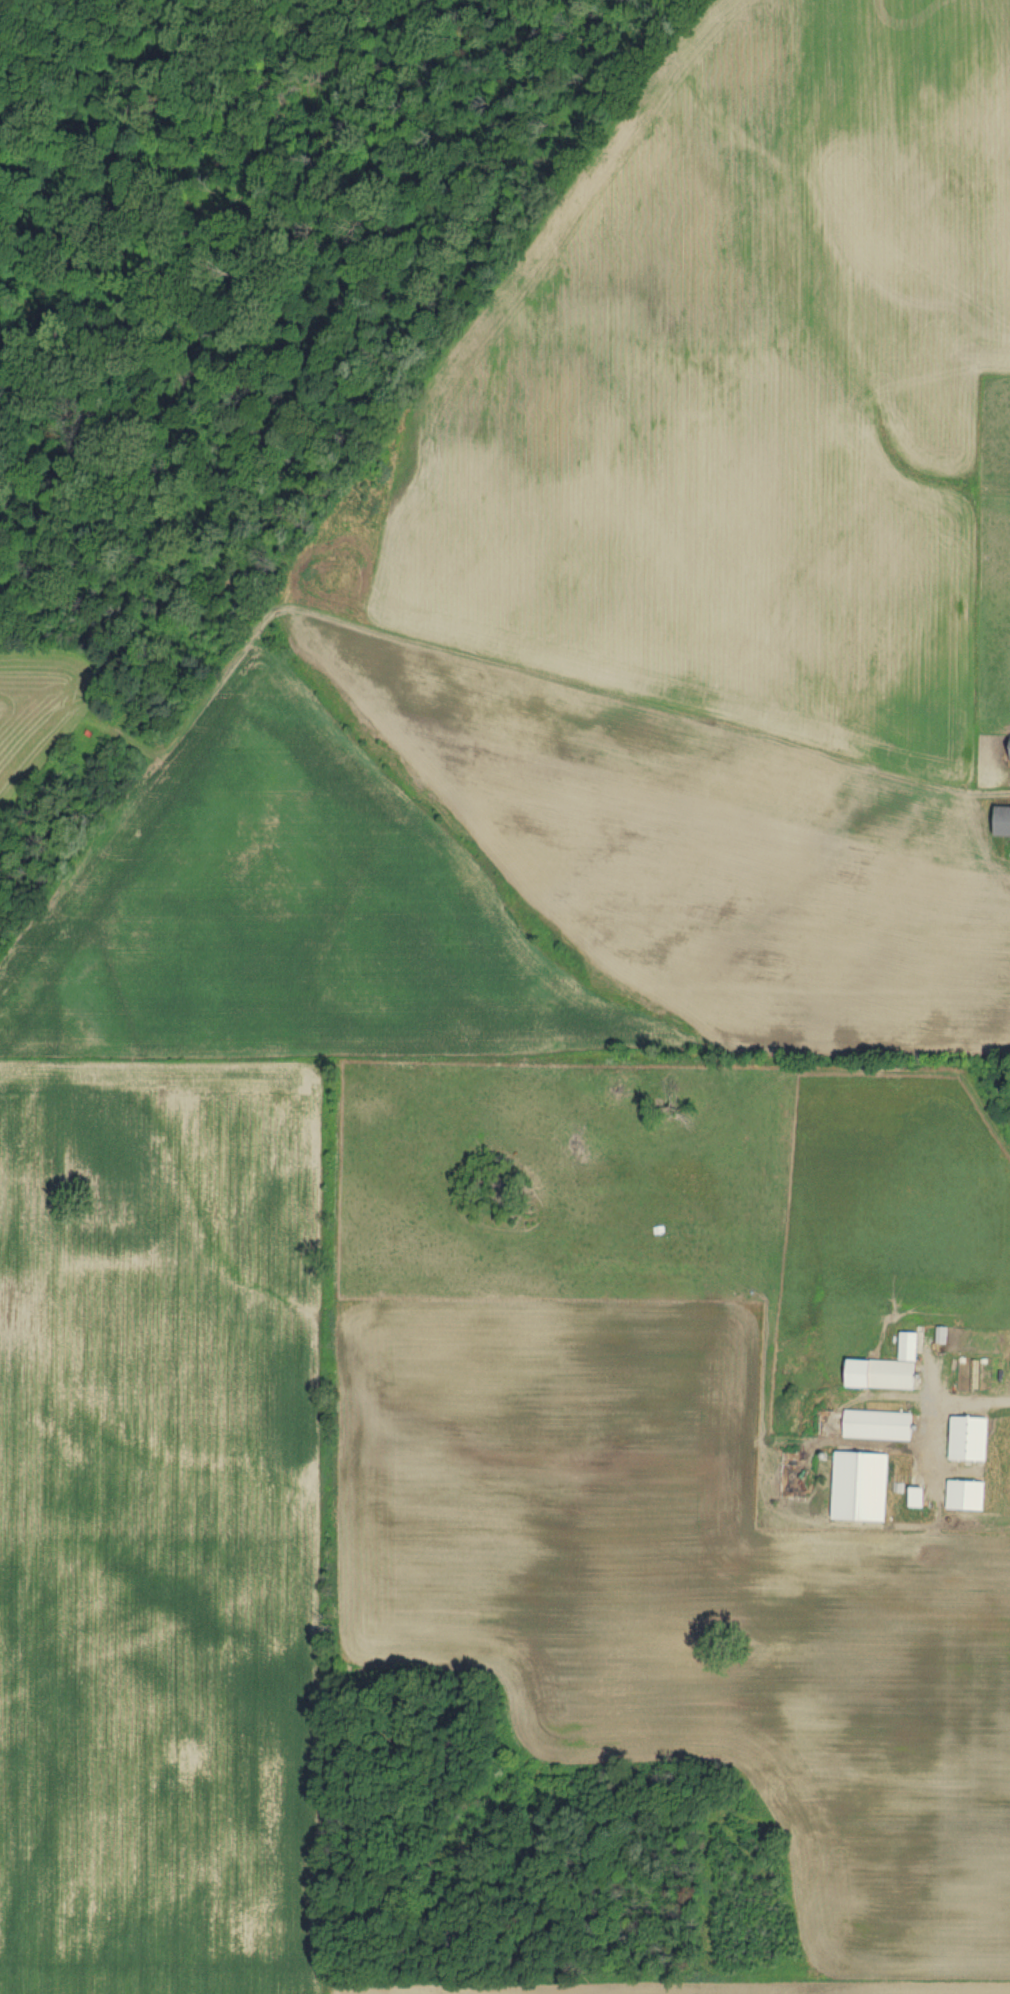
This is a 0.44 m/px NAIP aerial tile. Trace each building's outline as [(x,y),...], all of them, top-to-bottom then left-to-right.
[(1000,810),(1000,840),(1009,840),(1009,810),(1000,810)] [(949,1346),(949,1332),(937,1332),(937,1347),(949,1346)] [(919,1394),(922,1336),(904,1336),(903,1365),(873,1364),(871,1392),(919,1394)] [(916,1417),(848,1415),(848,1442),(915,1445),(916,1417)]
